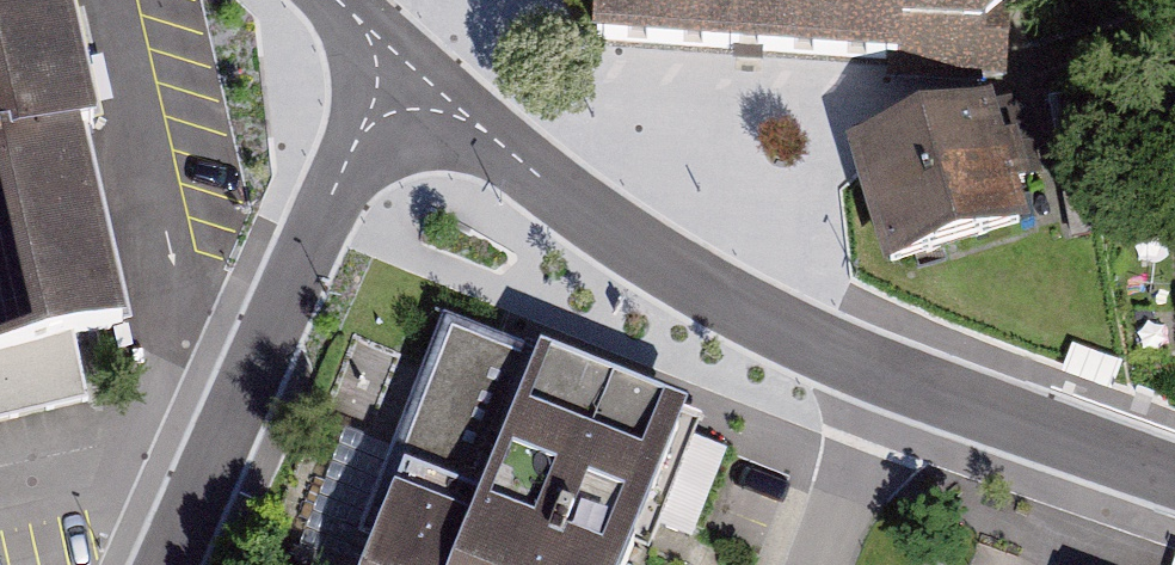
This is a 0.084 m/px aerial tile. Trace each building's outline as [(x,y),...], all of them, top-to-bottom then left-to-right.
[(86,413),(69,338),(132,323),(88,131),(104,127),(75,0),(0,0),(0,432),(86,413)] [(1009,76),(1013,0),(601,0),(598,52),(1009,76)] [(1003,103),(860,143),(894,263),(1037,222),(1003,103)] [(460,327),(371,564),(646,564),(700,416),(460,327)]
